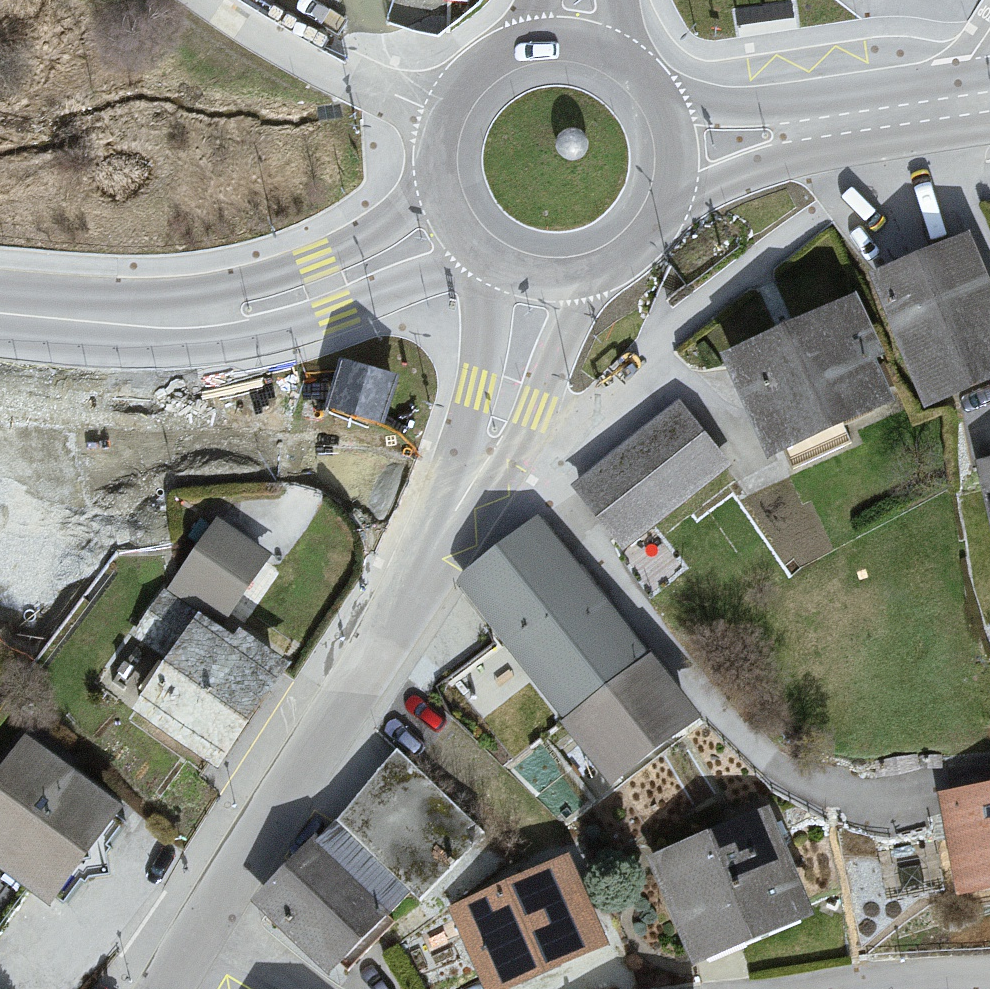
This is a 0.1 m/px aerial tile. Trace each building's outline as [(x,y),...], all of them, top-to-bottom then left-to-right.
[(882,290),(943,428),(989,412),(989,259),(987,251),(882,290)] [(740,373),(781,470),(909,418),(875,310),(740,373)] [(331,405),(386,420),(399,375),(344,359),(331,405)] [(677,414),(574,496),(627,563),(733,471),(677,414)] [(135,714),(231,780),(301,670),(231,627),(274,568),(216,527),(134,642),(173,674),(135,714)] [(538,531),(457,592),(621,816),(717,746),(538,531)] [(0,785),(0,866),(60,911),(135,810),(29,746),(0,785)] [(256,906),(346,981),(400,932),(506,848),(402,758),(344,830),(256,906)] [(945,809),(978,911),(989,909),(989,802),(945,809)] [(780,823),(654,871),(709,981),(834,938),(780,823)] [(452,913),(490,988),(537,988),(625,956),(582,868),(452,913)]
